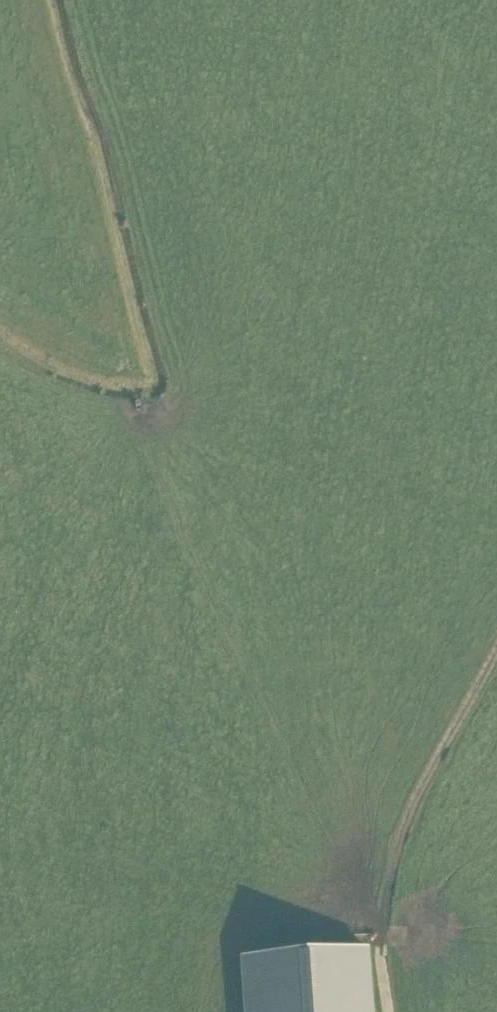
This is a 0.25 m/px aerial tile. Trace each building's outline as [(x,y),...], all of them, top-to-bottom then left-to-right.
[(248,1011),(372,1011),(369,952),(245,958),(248,1011)]
